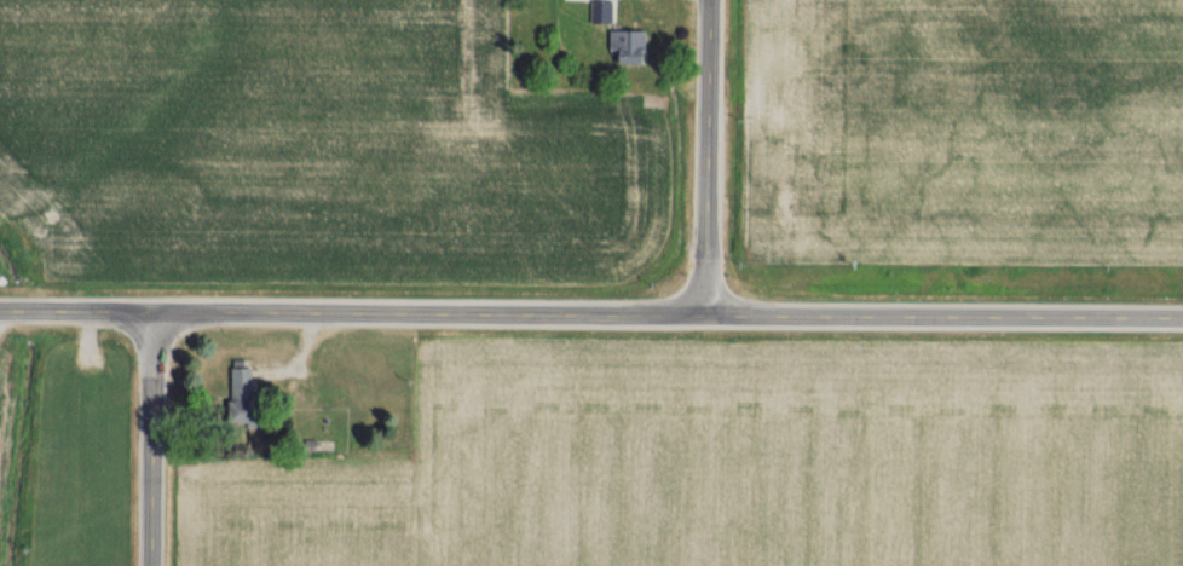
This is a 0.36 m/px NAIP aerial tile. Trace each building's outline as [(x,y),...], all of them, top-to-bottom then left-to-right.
[(607,2),(587,2),(587,23),(607,23),(607,2)] [(640,64),(640,31),(604,31),(603,64),(640,64)] [(225,369),(225,401),(219,401),(219,424),(249,424),(249,369),(225,369)]
